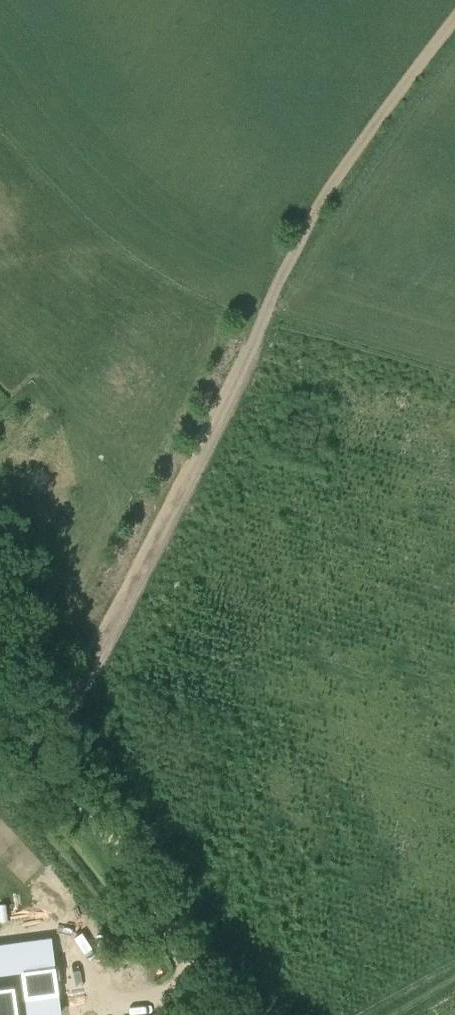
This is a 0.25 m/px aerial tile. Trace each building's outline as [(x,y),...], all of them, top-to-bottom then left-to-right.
[(50,943),(0,950),(0,1014),(59,1014),(50,943)]
